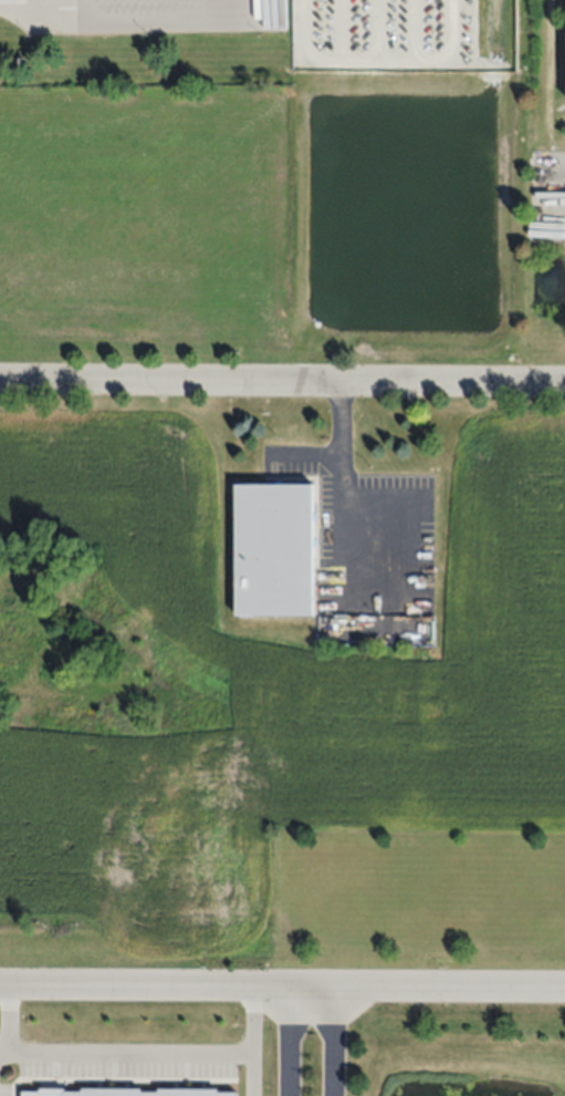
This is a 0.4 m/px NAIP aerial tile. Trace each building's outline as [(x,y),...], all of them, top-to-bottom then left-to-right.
[(236,484),(236,613),(315,613),(315,484),(236,484)]
